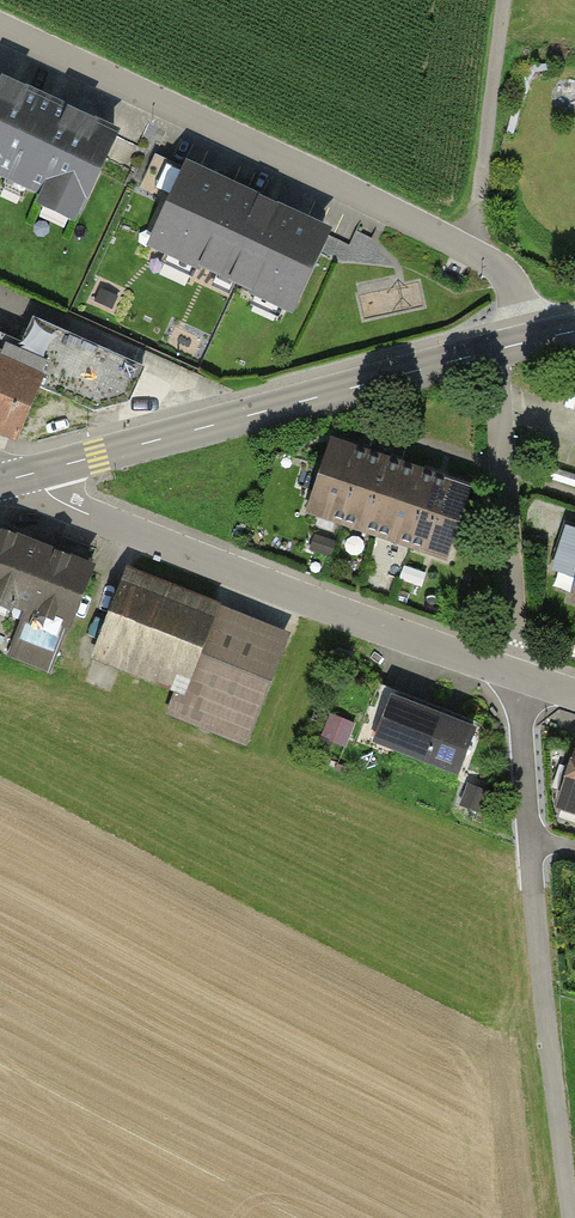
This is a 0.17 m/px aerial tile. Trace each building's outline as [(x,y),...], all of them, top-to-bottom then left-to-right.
[(0,84),(0,195),(71,227),(113,135),(0,84)] [(315,237),(167,167),(127,253),(275,322),(315,237)] [(33,317),(9,369),(42,384),(98,411),(129,399),(144,365),(33,317)] [(0,365),(0,432),(18,440),(42,384),(9,369),(0,365)] [(467,494),(333,448),(311,511),(445,557),(467,494)] [(557,578),(574,581),(574,522),(568,521),(557,578)] [(0,530),(0,624),(15,630),(4,661),(45,677),(89,565),(0,530)] [(288,635),(117,574),(84,664),(165,693),(168,722),(247,751),(288,635)] [(471,722),(385,688),(364,740),(450,774),(471,722)] [(571,739),(549,806),(574,815),(574,740),(571,739)]
